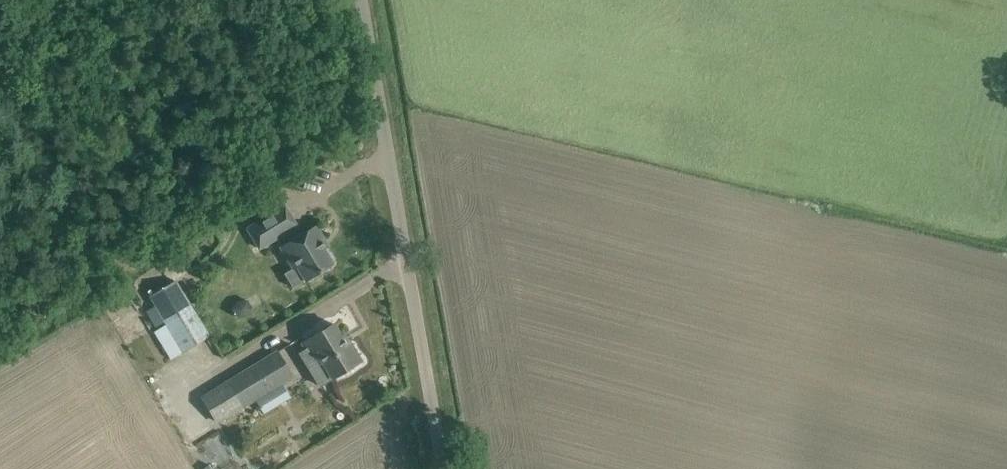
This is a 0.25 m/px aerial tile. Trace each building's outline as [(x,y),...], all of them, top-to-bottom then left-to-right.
[(332,263),(323,248),(318,240),(323,237),(315,225),(297,236),(292,228),(297,225),(284,205),(247,227),(259,248),(279,236),(284,244),(280,246),(293,267),(296,265),(305,280),(332,263)] [(175,279),(149,295),(182,351),(209,335),(175,279)] [(333,323),(316,333),(302,342),(305,347),(298,352),(318,386),(361,360),(349,341),(346,343),(333,323)] [(292,376),(277,350),(201,396),(216,422),(241,407),(255,399),(268,391),(292,376)] [(268,391),(255,399),(263,413),(277,405),(268,391)] [(234,456),(218,434),(199,448),(214,468),(216,468),(234,456)]
